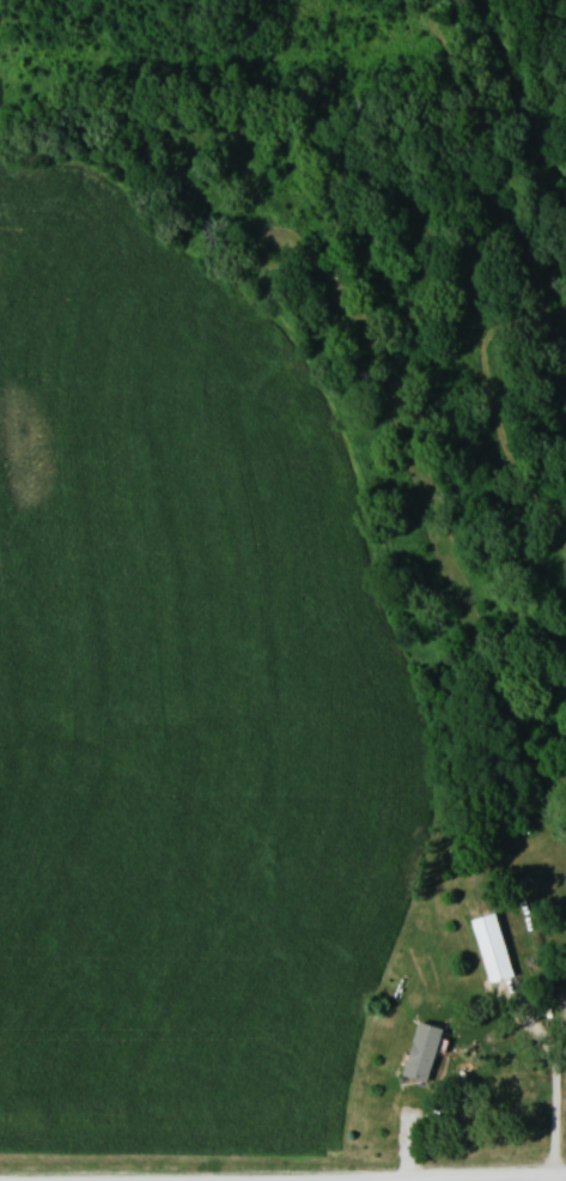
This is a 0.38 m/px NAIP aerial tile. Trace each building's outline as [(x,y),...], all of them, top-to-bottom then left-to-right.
[(510,976),(491,911),(467,919),(487,983),(510,976)] [(399,1076),(425,1081),(436,1026),(411,1020),(399,1076)]
